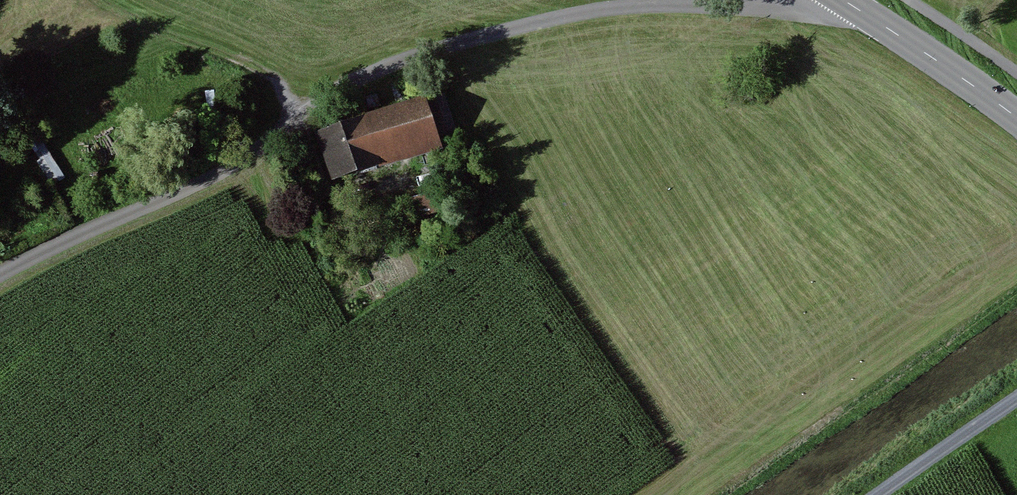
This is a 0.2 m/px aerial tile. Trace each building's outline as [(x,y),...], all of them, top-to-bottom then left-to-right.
[(440,96),(310,137),(325,185),(435,149),(433,142),(453,136),(440,96)]
